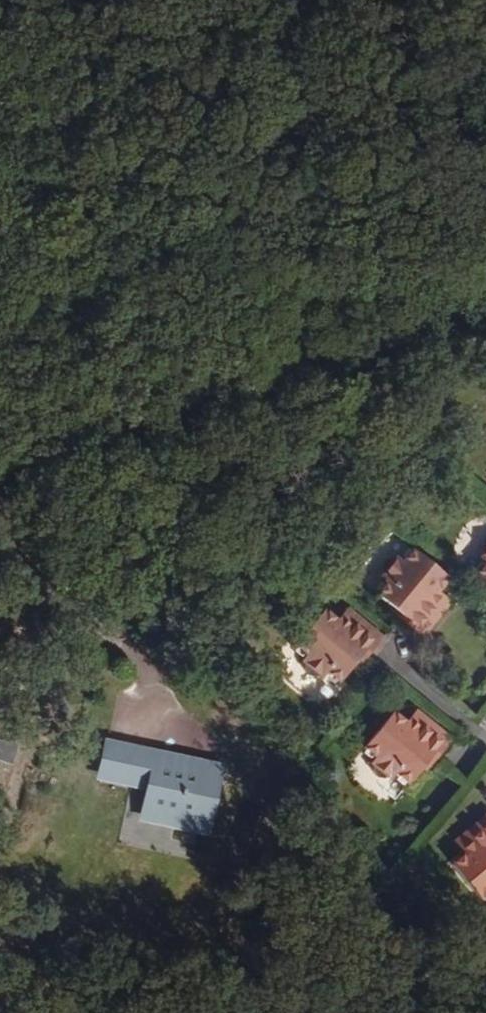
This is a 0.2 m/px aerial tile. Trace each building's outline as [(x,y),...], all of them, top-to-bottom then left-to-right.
[(485,538),(481,544),(485,548),(479,555),(485,560),(477,570),(485,577),(485,538)] [(390,608),(396,612),(422,635),(443,611),(434,602),(441,595),(443,592),(455,578),(421,548),(411,560),(403,553),(397,560),(393,556),(388,561),(392,565),(385,574),(393,581),(385,589),(397,600),(390,608)] [(452,601),(443,592),(441,595),(434,602),(443,611),(452,601)] [(353,665),(359,670),(364,664),(388,635),(364,615),(355,626),(342,616),(330,605),(299,643),(311,653),(306,659),(313,665),(308,671),(316,677),(321,671),(327,676),(332,670),(342,679),(353,665)] [(364,615),(351,605),(342,616),(355,626),(364,615)] [(432,721),(418,709),(409,720),(423,732),(432,721)] [(456,740),(432,721),(423,732),(409,720),(396,710),(366,747),(380,759),(375,765),(381,771),(376,777),(383,783),(389,776),(395,781),(400,775),(411,785),(423,770),(428,774),(456,740)] [(104,773),(137,781),(143,755),(111,747),(104,773)] [(155,785),(161,759),(143,755),(137,781),(155,785)] [(221,773),(161,759),(155,785),(148,812),(208,826),(221,773)] [(472,829),(480,838),(467,849),(453,860),(484,898),(485,897),(485,818),(472,829)] [(480,838),(472,829),(459,839),(467,849),(480,838)]
